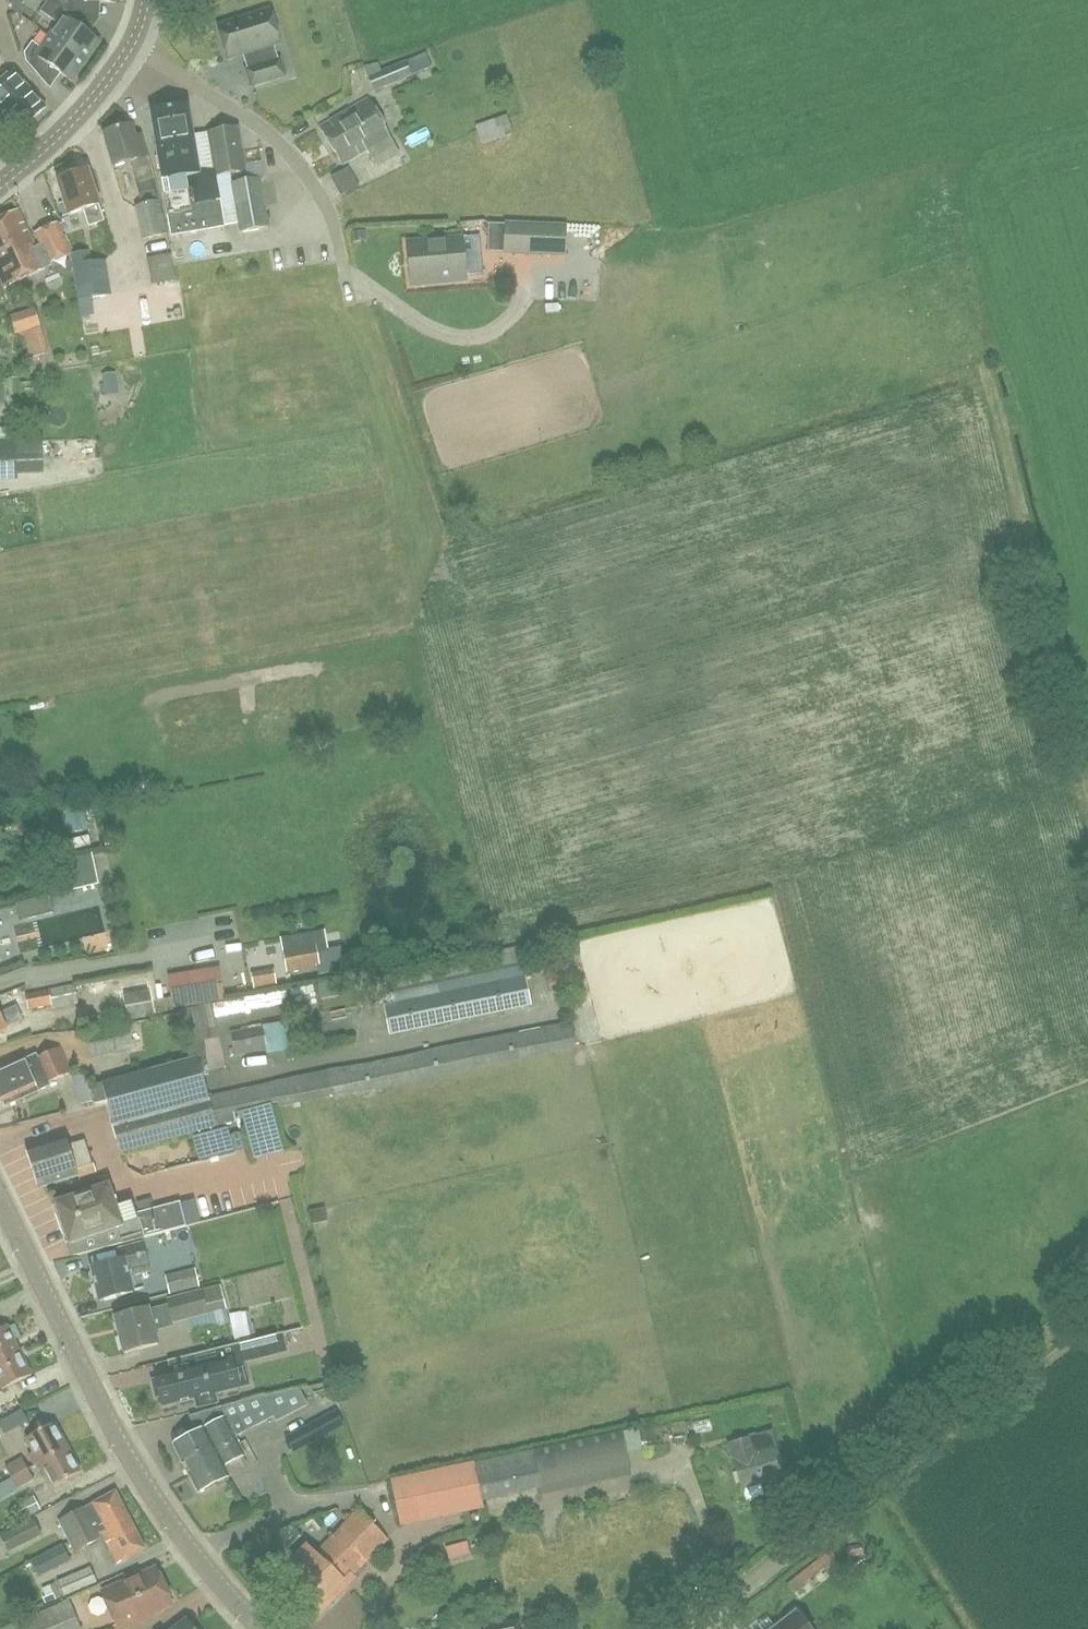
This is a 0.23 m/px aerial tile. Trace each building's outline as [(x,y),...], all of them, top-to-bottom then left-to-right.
[(113,0),(47,0),(47,3),(69,11),(70,2),(113,4),(113,0)] [(85,63),(99,43),(64,18),(69,11),(47,3),(40,12),(58,25),(49,37),(85,63)] [(246,70),(252,87),(285,76),(280,60),(278,60),(274,46),(280,44),(270,11),(218,27),(228,60),(243,55),(248,70),(246,70)] [(85,63),(49,37),(41,49),(32,43),(25,54),(26,62),(29,66),(36,57),(71,82),(85,63)] [(374,93),(412,77),(406,62),(368,78),(374,93)] [(2,119),(5,119),(7,117),(20,131),(46,108),(14,72),(1,84),(0,83),(0,116),(2,119)] [(368,151),(375,162),(399,148),(392,137),(369,99),(320,128),(342,166),(368,151)] [(216,177),(214,172),(200,174),(189,107),(151,113),(172,238),(225,229),(216,177)] [(482,145),(514,134),(507,115),(476,127),(482,145)] [(140,195),(157,191),(141,135),(136,137),(132,125),(103,134),(113,168),(130,163),(140,195)] [(214,172),(216,177),(245,172),(237,128),(209,133),(213,157),(211,158),(214,172)] [(89,228),(104,223),(99,206),(100,206),(89,171),(57,182),(68,216),(84,211),(89,228)] [(241,232),(267,228),(259,179),(232,184),(241,232)] [(143,241),(168,235),(159,201),(135,208),(143,241)] [(69,247),(58,222),(34,233),(39,246),(36,248),(19,210),(0,219),(0,277),(5,289),(46,270),(46,269),(52,266),(51,264),(52,264),(48,257),(69,247)] [(506,225),(505,253),(565,256),(566,227),(506,225)] [(462,234),(407,239),(411,282),(466,277),(462,234)] [(72,257),(77,282),(80,300),(111,295),(105,262),(91,265),(89,254),(72,257)] [(151,285),(176,281),(171,255),(147,260),(151,285)] [(48,354),(41,329),(35,309),(10,317),(16,336),(23,334),(30,359),(48,354)] [(16,447),(15,440),(0,441),(0,482),(17,481),(17,469),(43,468),(42,446),(16,447)] [(92,812),(68,813),(69,835),(93,833),(92,812)] [(25,920),(47,913),(42,898),(20,905),(25,920)] [(20,929),(28,956),(49,950),(41,923),(20,929)] [(281,939),(287,975),(319,969),(317,954),(328,952),(325,932),(281,939)] [(112,934),(89,939),(93,955),(116,950),(112,934)] [(224,1000),(222,984),(219,968),(169,976),(174,1008),(224,1000)] [(390,1035),(531,1006),(525,977),(384,1006),(390,1035)] [(79,1005),(76,988),(25,998),(27,1013),(52,1008),(52,1010),(79,1005)] [(129,1022),(153,1017),(147,990),(124,995),(129,1022)] [(277,995),(259,995),(259,1010),(277,1010),(277,995)] [(6,1029),(5,1028),(23,1020),(16,1007),(0,1015),(0,1032),(6,1029)] [(149,1020),(110,1028),(110,1027),(86,1033),(91,1060),(116,1055),(116,1054),(138,1049),(135,1034),(151,1030),(149,1020)] [(207,1100),(215,1127),(215,1128),(236,1123),(235,1118),(323,1098),(369,1092),(473,1069),(577,1048),(572,1022),(468,1042),(367,1064),(308,1074),(207,1097),(207,1100)] [(263,1027),(267,1050),(294,1045),(289,1022),(263,1027)] [(268,1051),(267,1050),(263,1027),(263,1026),(231,1032),(235,1057),(268,1051)] [(65,1061),(59,1049),(38,1058),(36,1054),(0,1071),(0,1090),(65,1061)] [(103,1085),(107,1102),(115,1127),(207,1100),(207,1097),(196,1059),(103,1085)] [(0,1090),(0,1102),(1,1104),(4,1103),(6,1107),(51,1086),(49,1083),(70,1073),(65,1061),(0,1090)] [(107,1102),(103,1085),(91,1088),(96,1105),(107,1102)] [(207,1100),(115,1127),(113,1127),(121,1154),(215,1127),(207,1100)] [(76,1170),(93,1165),(85,1140),(68,1146),(65,1137),(26,1149),(38,1188),(78,1176),(76,1170)] [(55,1203),(69,1245),(72,1244),(76,1256),(122,1244),(121,1241),(143,1234),(144,1239),(186,1228),(180,1204),(136,1215),(132,1203),(116,1208),(109,1185),(55,1203)] [(150,1272),(143,1244),(118,1250),(121,1260),(91,1267),(99,1301),(133,1293),(130,1277),(150,1272)] [(170,1295),(200,1288),(195,1269),(165,1277),(170,1295)] [(173,1324),(208,1315),(227,1310),(220,1286),(167,1299),(168,1306),(173,1323),(173,1324)] [(154,1328),(173,1323),(168,1306),(149,1311),(149,1309),(115,1318),(124,1354),(158,1345),(154,1328)] [(234,1333),(246,1333),(246,1309),(235,1309),(234,1333)] [(19,1351),(7,1326),(0,1329),(0,1360),(19,1351)] [(193,1372),(153,1382),(156,1398),(160,1397),(162,1407),(195,1399),(197,1408),(217,1403),(215,1394),(238,1388),(233,1365),(268,1357),(266,1348),(275,1346),(273,1336),(190,1356),(193,1372)] [(2,1390),(31,1376),(19,1351),(0,1360),(0,1386),(2,1390)] [(197,1433),(173,1446),(172,1450),(179,1463),(183,1465),(199,1494),(230,1477),(224,1467),(245,1456),(235,1437),(273,1417),(276,1422),(307,1405),(298,1389),(264,1398),(263,1396),(189,1417),(197,1433)] [(28,1423),(23,1413),(22,1410),(13,1415),(0,1423),(0,1425),(5,1436),(28,1423)] [(336,1411),(323,1417),(332,1433),(344,1427),(336,1411)] [(40,1463),(68,1448),(55,1424),(35,1435),(27,1439),(34,1453),(28,1456),(34,1468),(40,1464),(40,1463)] [(294,1454),(321,1439),(312,1424),(285,1438),(294,1454)] [(742,1488),(784,1476),(772,1433),(729,1445),(734,1461),(742,1488)] [(40,1463),(40,1464),(53,1487),(81,1472),(68,1448),(40,1463)] [(532,1452),(474,1464),(482,1501),(540,1489),(532,1452)] [(28,1470),(22,1459),(5,1468),(0,1471),(0,1485),(11,1479),(28,1470)] [(11,1479),(0,1485),(0,1501),(18,1491),(17,1489),(34,1480),(28,1470),(11,1479)] [(103,1535),(130,1521),(115,1492),(59,1521),(63,1529),(75,1553),(82,1549),(99,1540),(97,1536),(102,1533),(103,1535)] [(32,1515),(41,1510),(34,1497),(14,1507),(21,1521),(32,1515)] [(339,1561),(373,1525),(359,1511),(316,1554),(308,1546),(282,1572),(305,1594),(339,1561)] [(8,1554),(42,1536),(34,1519),(0,1537),(0,1538),(8,1554)] [(118,1564),(145,1550),(130,1521),(103,1535),(104,1538),(118,1564)] [(388,1539),(373,1525),(339,1561),(305,1594),(318,1607),(332,1593),(337,1598),(349,1586),(346,1583),(388,1539)] [(450,1557),(476,1551),(473,1538),(447,1544),(450,1557)] [(31,1562),(39,1578),(71,1562),(62,1545),(31,1562)] [(119,1628),(125,1628),(160,1612),(158,1608),(171,1602),(170,1599),(173,1594),(169,1586),(163,1585),(155,1569),(102,1595),(119,1628)] [(64,1598),(76,1593),(97,1583),(90,1570),(70,1579),(58,1584),(64,1598)] [(29,1619),(16,1624),(18,1628),(81,1628),(69,1600),(28,1617),(29,1619)] [(793,1614),(796,1612),(795,1611),(772,1628),(805,1628),(793,1614)] [(193,1621),(188,1622),(187,1620),(175,1628),(199,1628),(193,1621)]
